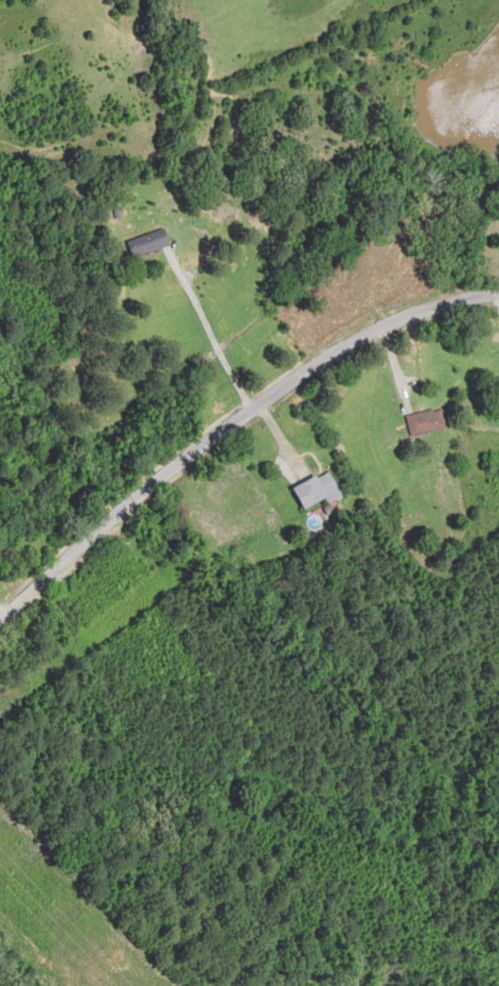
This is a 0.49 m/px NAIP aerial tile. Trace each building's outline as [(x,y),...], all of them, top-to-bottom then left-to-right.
[(133,256),(172,244),(167,227),(128,239),(133,256)] [(450,428),(446,407),(409,414),(413,435),(450,428)] [(339,499),(339,477),(301,477),(301,499),(339,499)]
